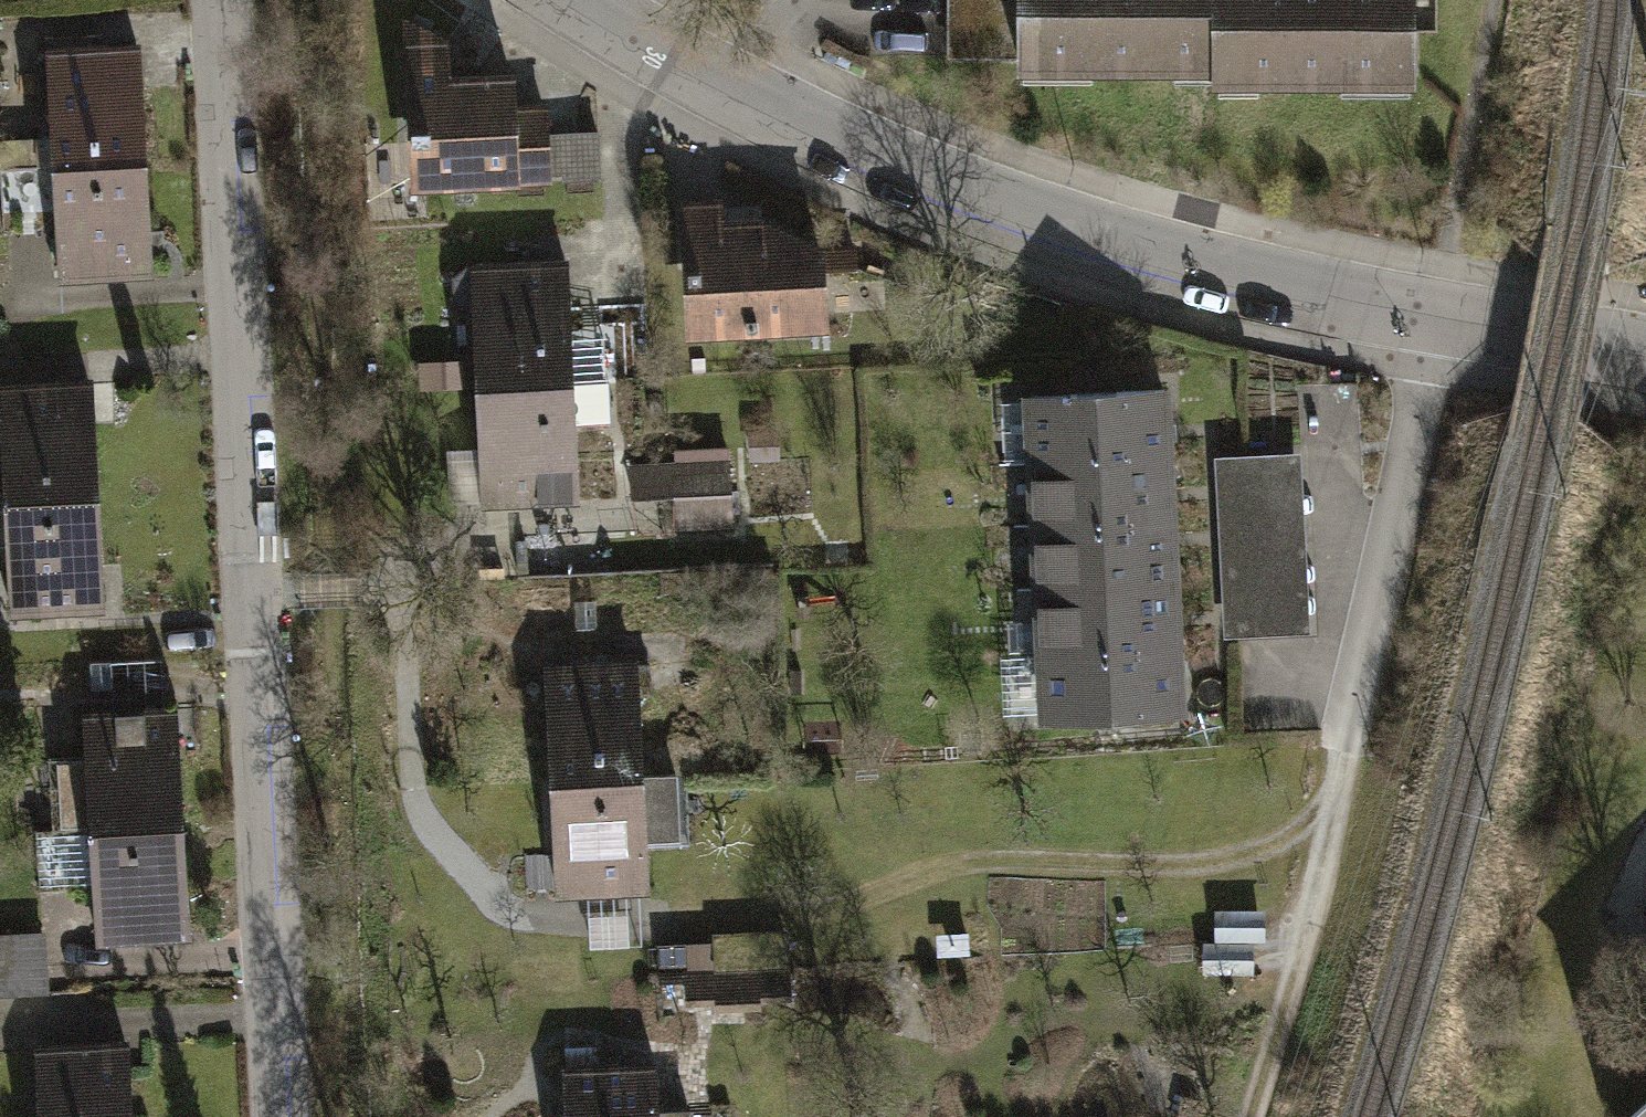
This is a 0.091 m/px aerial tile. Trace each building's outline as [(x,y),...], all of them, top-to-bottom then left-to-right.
[(1019,68),(1020,0),(949,0),(948,68),(1019,68)] [(1217,70),(1218,0),(1020,0),(1019,68),(1217,70)] [(1415,83),(1415,0),(1218,0),(1217,70),(1217,81),(1415,83)] [(403,15),(412,197),(603,183),(599,135),(551,139),(549,105),(521,105),(516,66),(453,67),(450,30),(403,15)] [(45,55),(52,170),(149,164),(143,49),(45,55)] [(52,170),(58,285),(156,279),(149,164),(52,170)] [(682,203),(687,337),(837,324),(830,241),(768,217),(728,216),(728,200),(682,203)] [(476,273),(482,387),(580,382),(574,267),(476,273)] [(453,454),(456,504),(586,497),(583,429),(617,427),(614,380),(580,382),(482,387),(486,452),(453,454)] [(2,504),(100,498),(94,383),(0,388),(0,459),(2,504)] [(1179,461),(1176,395),(1023,403),(1026,469),(1179,461)] [(783,433),(753,435),(755,462),(784,461),(783,433)] [(631,532),(738,526),(734,447),(627,453),(631,532)] [(1245,463),(1218,465),(1229,640),(1316,635),(1305,459),(1245,463)] [(1183,527),(1179,461),(1026,469),(1030,535),(1183,527)] [(2,504),(9,619),(107,613),(100,498),(2,504)] [(1187,592),(1183,527),(1030,535),(1033,601),(1187,592)] [(1190,658),(1187,592),(1033,601),(1037,667),(1190,658)] [(547,663),(553,778),(651,773),(645,658),(547,663)] [(1194,724),(1190,658),(1037,667),(1011,668),(1014,716),(1040,714),(1041,732),(1194,724)] [(51,835),(92,833),(190,827),(183,713),(86,718),(88,766),(47,768),(51,835)] [(553,778),(560,893),(658,888),(655,849),(688,847),(684,771),(651,773),(553,778)] [(92,833),(98,948),(196,942),(190,827),(92,833)] [(0,939),(0,997),(55,994),(52,936),(0,939)] [(791,937),(714,941),(716,978),(794,974),(791,937)] [(706,945),(655,948),(657,979),(708,977),(706,945)] [(41,1116),(139,1116),(135,1043),(37,1048),(41,1116)] [(565,1116),(664,1116),(661,1065),(563,1070),(565,1116)] [(1600,1116),(1645,1116),(1645,1075),(1600,1116)]
